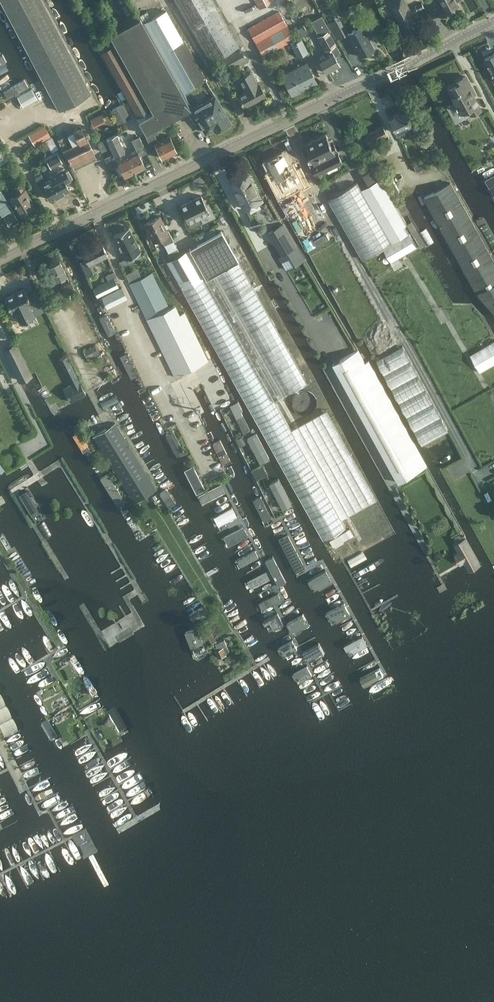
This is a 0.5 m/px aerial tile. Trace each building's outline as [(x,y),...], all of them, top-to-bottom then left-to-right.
[(59,111),(91,93),(42,0),(0,0),(0,1),(59,111)] [(122,19),(129,15),(122,4),(123,3),(122,0),(110,0),(122,19)] [(212,61),(239,45),(213,0),(174,0),(210,62),(212,61)] [(259,9),(273,1),(273,0),(254,0),(259,9)] [(388,2),(406,34),(420,26),(405,0),(391,0),(388,2)] [(456,0),(440,0),(447,12),(459,5),(456,0)] [(421,1),(415,5),(418,11),(425,8),(421,1)] [(207,79),(183,39),(182,40),(165,10),(143,23),(190,108),(191,110),(195,108),(210,100),(200,83),(207,79)] [(247,28),(263,56),(264,58),(295,40),(279,11),(247,28)] [(328,53),(318,59),(325,72),(340,64),(335,55),(340,53),(328,31),(330,30),(321,15),(315,19),(323,33),(319,36),(328,53)] [(145,134),(152,130),(190,108),(143,23),(140,18),(110,35),(115,44),(151,110),(152,112),(138,120),(145,134)] [(336,39),(347,34),(347,33),(339,18),(328,24),(336,39)] [(347,33),(359,56),(373,48),(361,25),(347,33)] [(301,38),(291,43),(297,57),(308,52),(301,38)] [(137,118),(151,110),(115,44),(100,52),(137,118)] [(225,71),(245,60),(240,49),(219,60),(225,71)] [(485,58),(493,77),(493,54),(485,58)] [(306,61),(281,73),(292,94),(316,82),(306,61)] [(244,90),(236,93),(243,107),(265,95),(258,82),(257,82),(251,70),(237,78),(244,90)] [(472,114),(481,109),(481,108),(470,89),(472,89),(469,84),(470,84),(466,77),(466,76),(457,81),(459,83),(449,89),(450,89),(456,101),(454,102),(457,107),(456,107),(457,109),(458,109),(460,113),(460,114),(470,108),(472,113),(472,114)] [(4,91),(8,98),(29,87),(25,80),(4,91)] [(23,107),(37,98),(32,88),(17,96),(23,107)] [(210,100),(195,108),(208,133),(224,124),(223,121),(227,119),(223,111),(219,113),(211,99),(210,100)] [(123,104),(110,110),(117,124),(131,118),(123,104)] [(406,110),(391,118),(398,133),(406,129),(410,136),(423,130),(419,121),(413,124),(406,110)] [(91,117),(94,124),(105,119),(102,113),(91,117)] [(35,146),(51,137),(44,125),(28,134),(35,146)] [(389,137),(384,125),(366,135),(371,144),(382,138),(383,140),(389,137)] [(72,164),(94,153),(81,126),(73,130),(79,143),(65,150),(72,164)] [(177,151),(169,135),(157,140),(152,130),(145,134),(150,145),(155,143),(162,158),(177,151)] [(114,156),(115,156),(125,151),(117,133),(106,138),(106,139),(98,143),(101,152),(110,147),(113,153),(114,156)] [(309,160),(316,175),(343,162),(338,152),(338,151),(333,140),(330,141),(326,133),(306,142),(313,158),(309,160)] [(137,150),(137,149),(139,155),(147,151),(139,136),(132,139),(137,150)] [(127,154),(135,171),(145,166),(139,155),(137,149),(137,150),(127,154)] [(51,168),(63,161),(57,153),(46,159),(51,168)] [(125,176),(135,171),(127,154),(117,159),(115,156),(114,156),(113,153),(104,158),(110,169),(119,164),(125,176)] [(369,169),(378,164),(372,153),(363,159),(369,169)] [(273,169),(267,172),(275,188),(282,184),(285,190),(299,183),(295,175),(299,173),(294,162),(289,164),(284,155),(269,162),(273,169)] [(434,156),(426,160),(428,165),(436,161),(434,156)] [(415,166),(417,170),(427,166),(424,161),(415,166)] [(68,170),(60,174),(51,179),(60,194),(69,189),(65,182),(72,177),(68,170)] [(50,199),(60,194),(51,179),(46,182),(41,173),(35,177),(41,188),(44,186),(50,199)] [(232,182),(245,209),(261,201),(248,175),(232,182)] [(394,194),(399,191),(392,177),(386,180),(394,194)] [(369,185),(361,189),(392,242),(383,247),(391,261),(417,247),(409,233),(408,233),(404,225),(407,224),(403,217),(398,208),(396,205),(380,178),(370,184),(369,185)] [(357,182),(328,199),(363,259),(383,247),(392,242),(361,189),(357,182)] [(493,311),(493,260),(451,182),(424,196),(477,292),(493,311)] [(18,193),(11,197),(22,216),(36,209),(21,183),(15,187),(18,193)] [(11,209),(0,191),(0,210),(3,214),(11,209)] [(207,207),(205,204),(201,195),(179,206),(188,222),(200,216),(203,221),(214,216),(209,205),(207,207)] [(19,220),(11,209),(3,214),(10,226),(19,220)] [(166,230),(159,216),(144,223),(153,242),(161,239),(164,245),(173,240),(168,230),(166,230)] [(271,231),(269,232),(270,233),(277,244),(278,246),(277,246),(278,247),(279,246),(281,251),(281,252),(282,254),(283,255),(279,256),(282,261),(283,261),(299,251),(300,251),(297,246),(284,224),(282,224),(283,225),(271,232),(271,231)] [(125,258),(141,251),(129,227),(113,235),(125,258)] [(221,230),(199,242),(166,261),(231,377),(323,540),(347,526),(274,400),(306,382),(252,285),(221,230)] [(107,256),(100,241),(82,250),(86,258),(80,261),(87,275),(95,271),(91,263),(107,256)] [(168,252),(167,253),(169,257),(179,252),(177,248),(168,252)] [(66,274),(60,260),(48,266),(55,280),(59,278),(62,283),(69,280),(66,274)] [(137,268),(126,273),(129,280),(140,274),(137,268)] [(151,272),(128,284),(174,377),(208,360),(184,312),(180,314),(175,305),(169,308),(151,272)] [(93,287),(98,297),(119,286),(114,277),(93,287)] [(61,298),(75,290),(70,281),(56,289),(61,298)] [(107,308),(127,298),(121,287),(102,297),(107,308)] [(20,322),(43,311),(34,292),(28,295),(25,288),(5,298),(11,311),(14,309),(20,322)] [(107,333),(114,329),(107,314),(100,318),(107,333)] [(470,354),(480,372),(493,364),(493,341),(470,354)] [(15,344),(4,349),(20,380),(21,380),(30,376),(30,375),(31,375),(15,344)] [(88,359),(99,354),(95,345),(83,351),(88,359)] [(403,346),(377,360),(422,445),(449,431),(441,418),(403,346)] [(358,350),(333,363),(399,483),(427,467),(382,386),(369,361),(365,363),(363,359),(360,354),(358,350)] [(137,375),(126,352),(120,355),(131,377),(137,375)] [(63,389),(70,402),(86,394),(79,380),(63,389)] [(230,405),(244,433),(250,430),(241,411),(243,411),(238,401),(230,405)] [(134,503),(156,489),(115,423),(93,437),(134,503)] [(81,449),(88,445),(80,431),(73,435),(81,449)] [(173,431),(166,435),(177,458),(185,454),(173,431)] [(247,438),(260,463),(269,458),(256,433),(247,438)] [(213,444),(222,463),(230,459),(220,440),(213,444)] [(196,493),(205,489),(193,463),(184,468),(196,493)] [(118,507),(125,502),(107,474),(100,478),(118,507)] [(278,479),(269,483),(282,508),(291,504),(278,479)] [(221,484),(198,496),(202,503),(225,492),(221,484)] [(23,488),(16,492),(31,516),(38,512),(23,488)] [(166,489),(160,493),(169,507),(175,503),(166,489)] [(263,520),(270,516),(260,496),(253,500),(263,520)] [(218,525),(236,516),(232,508),(214,517),(218,525)] [(229,545),(247,536),(242,528),(225,537),(229,545)] [(349,529),(330,537),(333,545),(352,537),(349,529)] [(297,576),(306,571),(288,535),(279,540),(297,576)] [(465,536),(463,537),(461,538),(463,540),(456,543),(455,544),(459,552),(455,555),(460,563),(464,561),(465,563),(469,569),(480,564),(465,537),(465,536)] [(258,557),(255,551),(239,559),(242,566),(258,557)] [(265,561),(273,577),(280,574),(271,557),(265,561)] [(308,580),(314,591),(331,581),(326,570),(308,580)] [(269,579),(266,572),(249,581),(253,587),(269,579)] [(280,600),(277,594),(261,602),(264,609),(280,600)] [(326,613),(332,624),(350,614),(344,603),(326,613)] [(204,614),(201,608),(190,614),(193,620),(204,614)] [(284,623),(278,613),(264,620),(270,631),(284,623)] [(287,623),(292,632),(308,624),(303,614),(287,623)] [(197,628),(185,633),(193,651),(195,650),(196,654),(200,655),(205,653),(206,650),(197,628)] [(212,644),(217,641),(212,634),(207,636),(212,644)] [(350,654),(367,645),(362,636),(345,645),(350,654)] [(215,651),(218,658),(226,655),(225,653),(229,652),(225,640),(215,644),(218,650),(215,651)] [(298,649),(293,641),(279,648),(284,657),(298,649)] [(303,652),(309,662),(324,653),(319,644),(303,652)] [(298,683),(312,675),(307,666),(293,674),(298,683)] [(364,685),(384,675),(380,668),(360,678),(364,685)] [(108,713),(119,733),(126,729),(115,709),(108,713)] [(50,739),(56,736),(47,722),(42,725),(50,739)]
